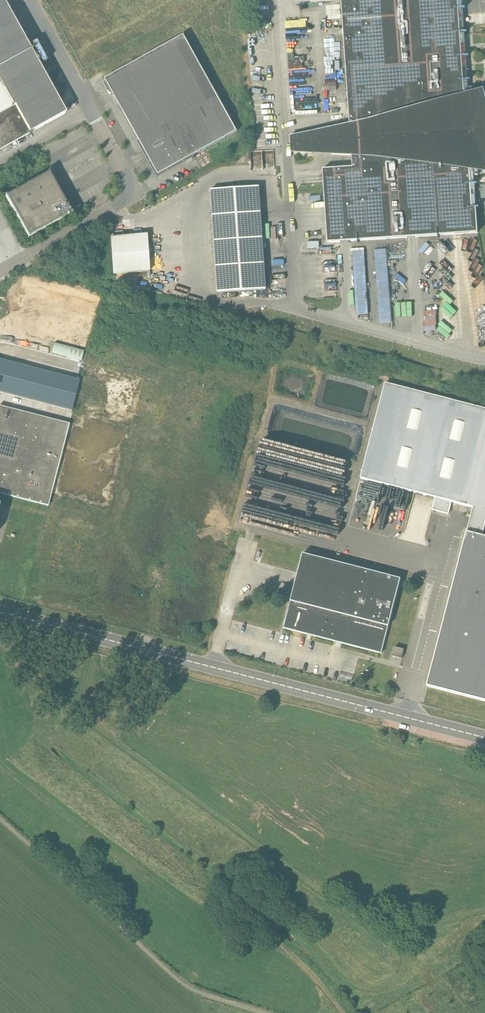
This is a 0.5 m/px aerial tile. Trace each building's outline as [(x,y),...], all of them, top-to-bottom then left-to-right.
[(28,135),(28,136),(31,135),(30,134),(66,114),(2,0),(0,0),(0,149),(28,135)] [(322,169),(324,193),(325,201),(329,200),(331,236),(327,236),(328,243),(339,242),(351,242),(478,233),(473,169),(484,170),(484,107),(484,104),(483,98),(482,92),(468,95),(464,35),(464,26),(462,0),(341,0),(345,52),(348,96),(349,124),(349,125),(330,129),(331,154),(352,155),(352,167),(322,169)] [(194,158),(193,157),(237,132),(184,35),(140,61),(105,80),(148,158),(147,159),(148,161),(150,160),(158,176),(191,158),(192,160),(194,158)] [(28,237),(72,213),(49,172),(6,196),(28,237)] [(218,293),(266,290),(259,186),(211,189),(218,293)] [(75,210),(80,207),(76,200),(71,203),(75,210)] [(113,274),(149,272),(147,234),(111,237),(113,274)] [(393,325),(388,251),(377,252),(382,326),(393,325)] [(84,351),(54,343),(52,354),(81,361),(84,351)] [(80,380),(10,362),(0,360),(0,392),(3,392),(72,410),(80,380)] [(385,383),(360,479),(468,506),(484,438),(484,409),(385,383)] [(23,412),(0,406),(0,494),(48,506),(51,495),(110,510),(131,427),(72,412),(68,424),(23,412)] [(467,533),(427,686),(484,701),(484,538),(467,533)] [(382,653),(401,579),(303,554),(284,628),(382,653)] [(402,659),(404,649),(395,647),(392,656),(402,659)]
